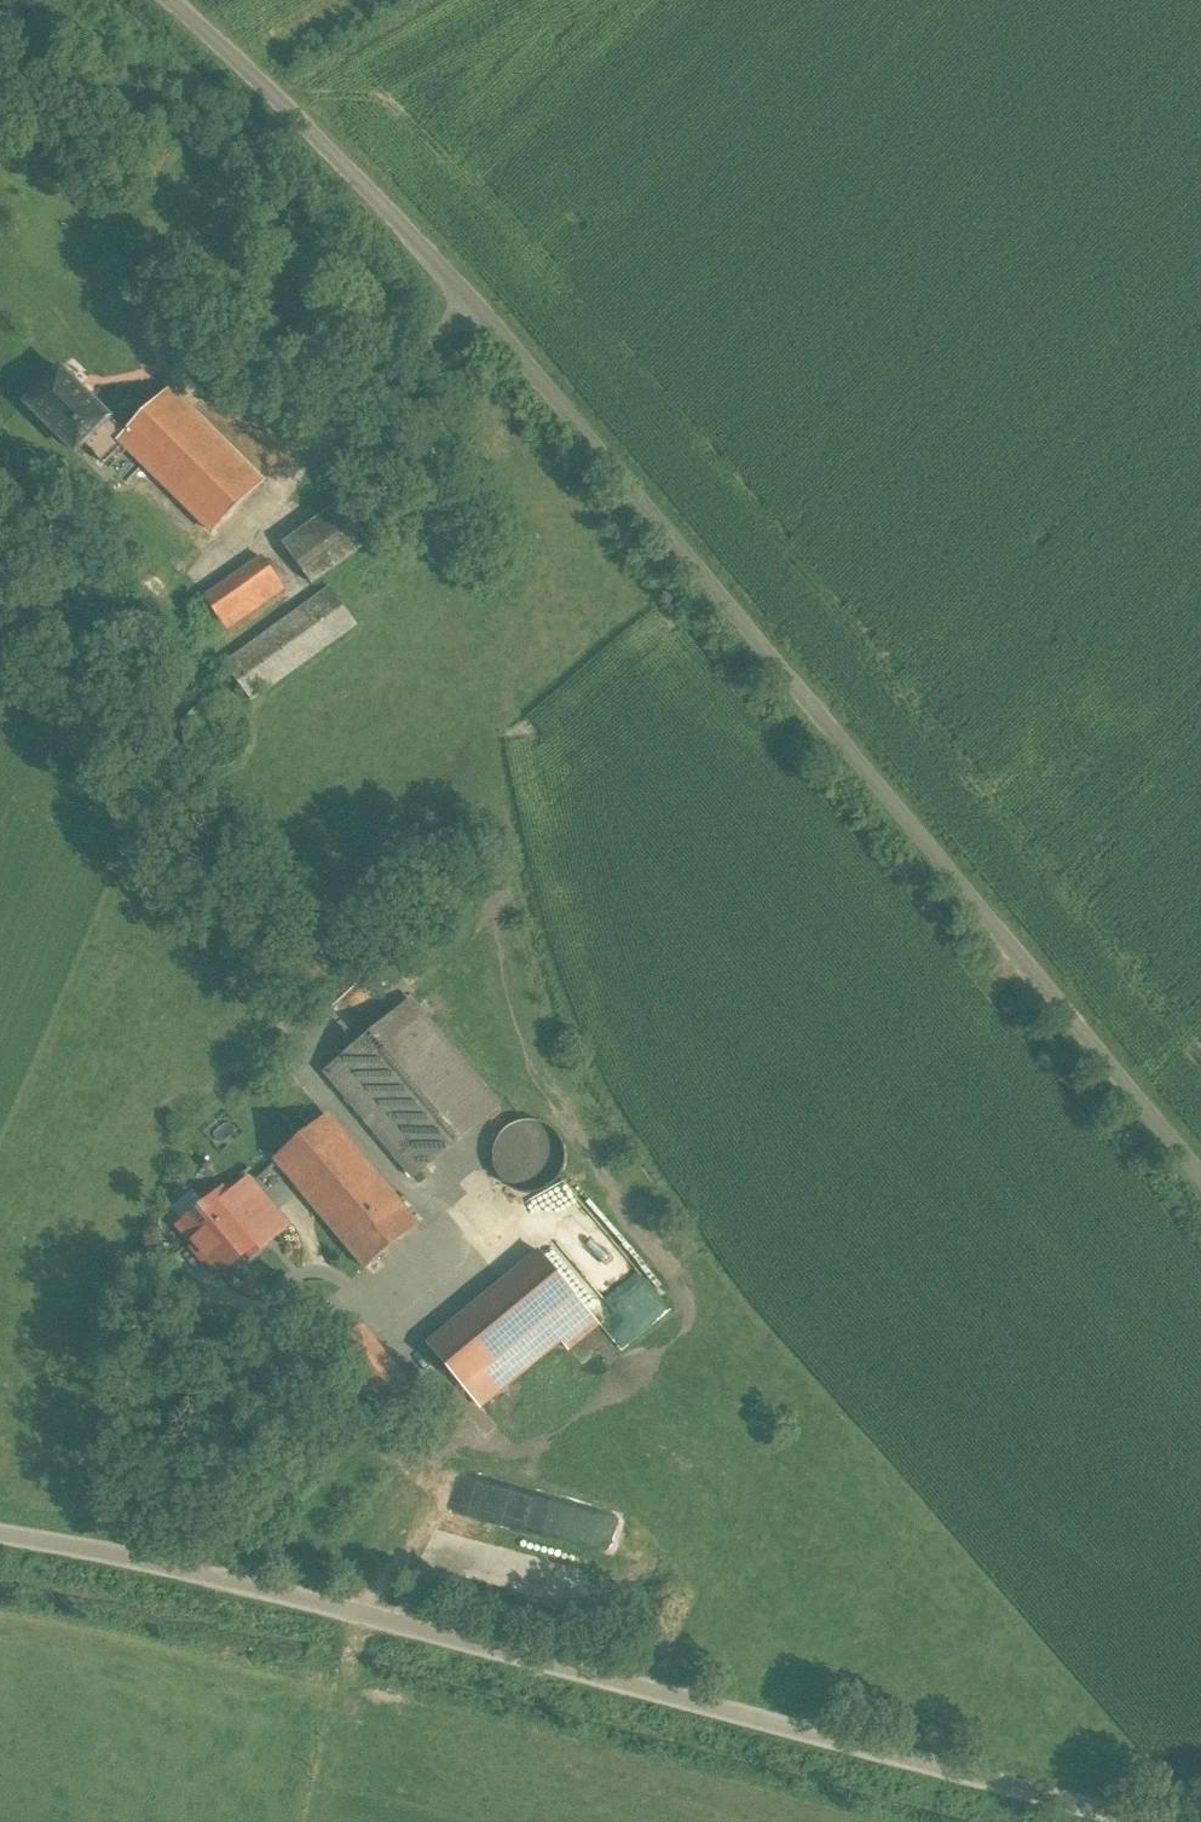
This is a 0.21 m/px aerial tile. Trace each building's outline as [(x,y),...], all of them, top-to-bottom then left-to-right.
[(119,440),(126,433),(60,368),(26,403),(76,452),(84,443),(106,464),(124,445),(119,440)] [(126,433),(119,440),(124,445),(211,532),(262,482),(169,390),(126,433)] [(341,500),(283,543),(312,583),(371,540),(341,500)] [(264,558),(205,598),(226,627),(284,587),(264,558)] [(331,587),(225,664),(251,700),(356,623),(331,587)] [(499,1106),(410,999),(326,1069),(415,1175),(499,1106)] [(418,1225),(326,1115),(274,1159),(365,1269),(418,1225)] [(549,1129),(541,1123),(531,1120),(521,1120),(511,1124),(503,1130),(497,1139),(494,1148),(494,1159),(498,1169),(504,1177),(512,1183),(522,1185),(533,1185),(542,1182),(551,1176),(557,1167),(559,1157),(559,1147),(556,1137),(549,1129)] [(248,1258),(287,1225),(252,1183),(232,1199),(223,1189),(180,1226),(221,1274),(244,1254),(248,1258)] [(599,1323),(540,1251),(428,1344),(480,1406),(560,1339),(568,1349),(599,1323)] [(333,1351),(353,1375),(381,1352),(362,1327),(333,1351)]
